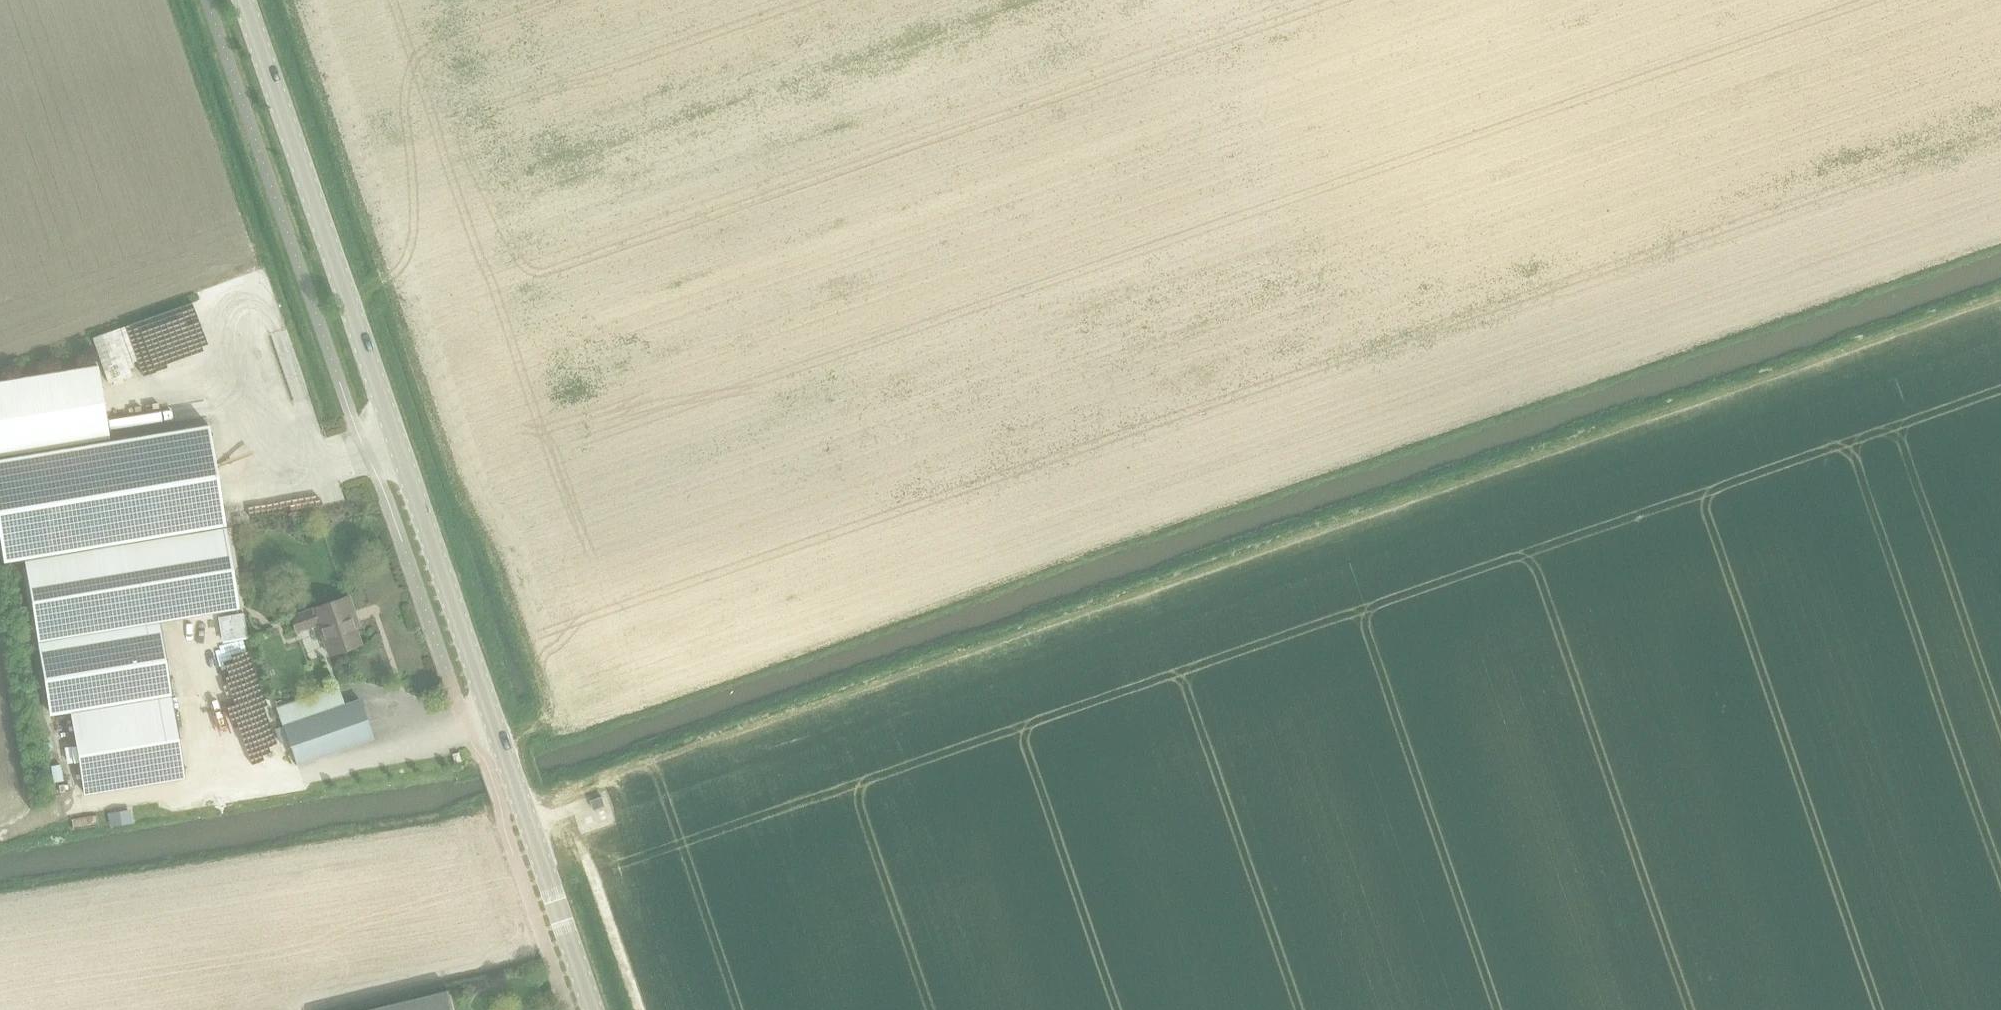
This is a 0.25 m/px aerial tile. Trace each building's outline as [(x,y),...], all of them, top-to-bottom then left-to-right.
[(0,381),(0,458),(109,440),(96,365),(0,381)] [(3,564),(25,561),(45,557),(225,528),(208,424),(109,440),(0,458),(0,545),(3,564)] [(70,710),(71,715),(76,748),(65,749),(68,764),(78,762),(84,795),(184,779),(157,621),(238,608),(225,528),(45,557),(25,561),(50,713),(70,710)] [(317,624),(322,636),(329,655),(360,644),(350,614),(353,612),(348,596),(312,609),(289,617),(294,632),(317,624)] [(243,612),(220,616),(224,640),(247,636),(243,612)] [(339,689),(308,700),(313,714),(344,705),(339,689)] [(293,753),(297,764),(298,765),(372,739),(359,699),(344,705),(313,714),(284,725),(285,727),(276,730),(285,756),(293,753)] [(242,727),(230,730),(241,768),(274,759),(263,722),(242,728),(242,727)] [(591,801),(594,810),(605,806),(602,797),(591,801)] [(450,989),(364,1009),(455,1009),(450,989)]
